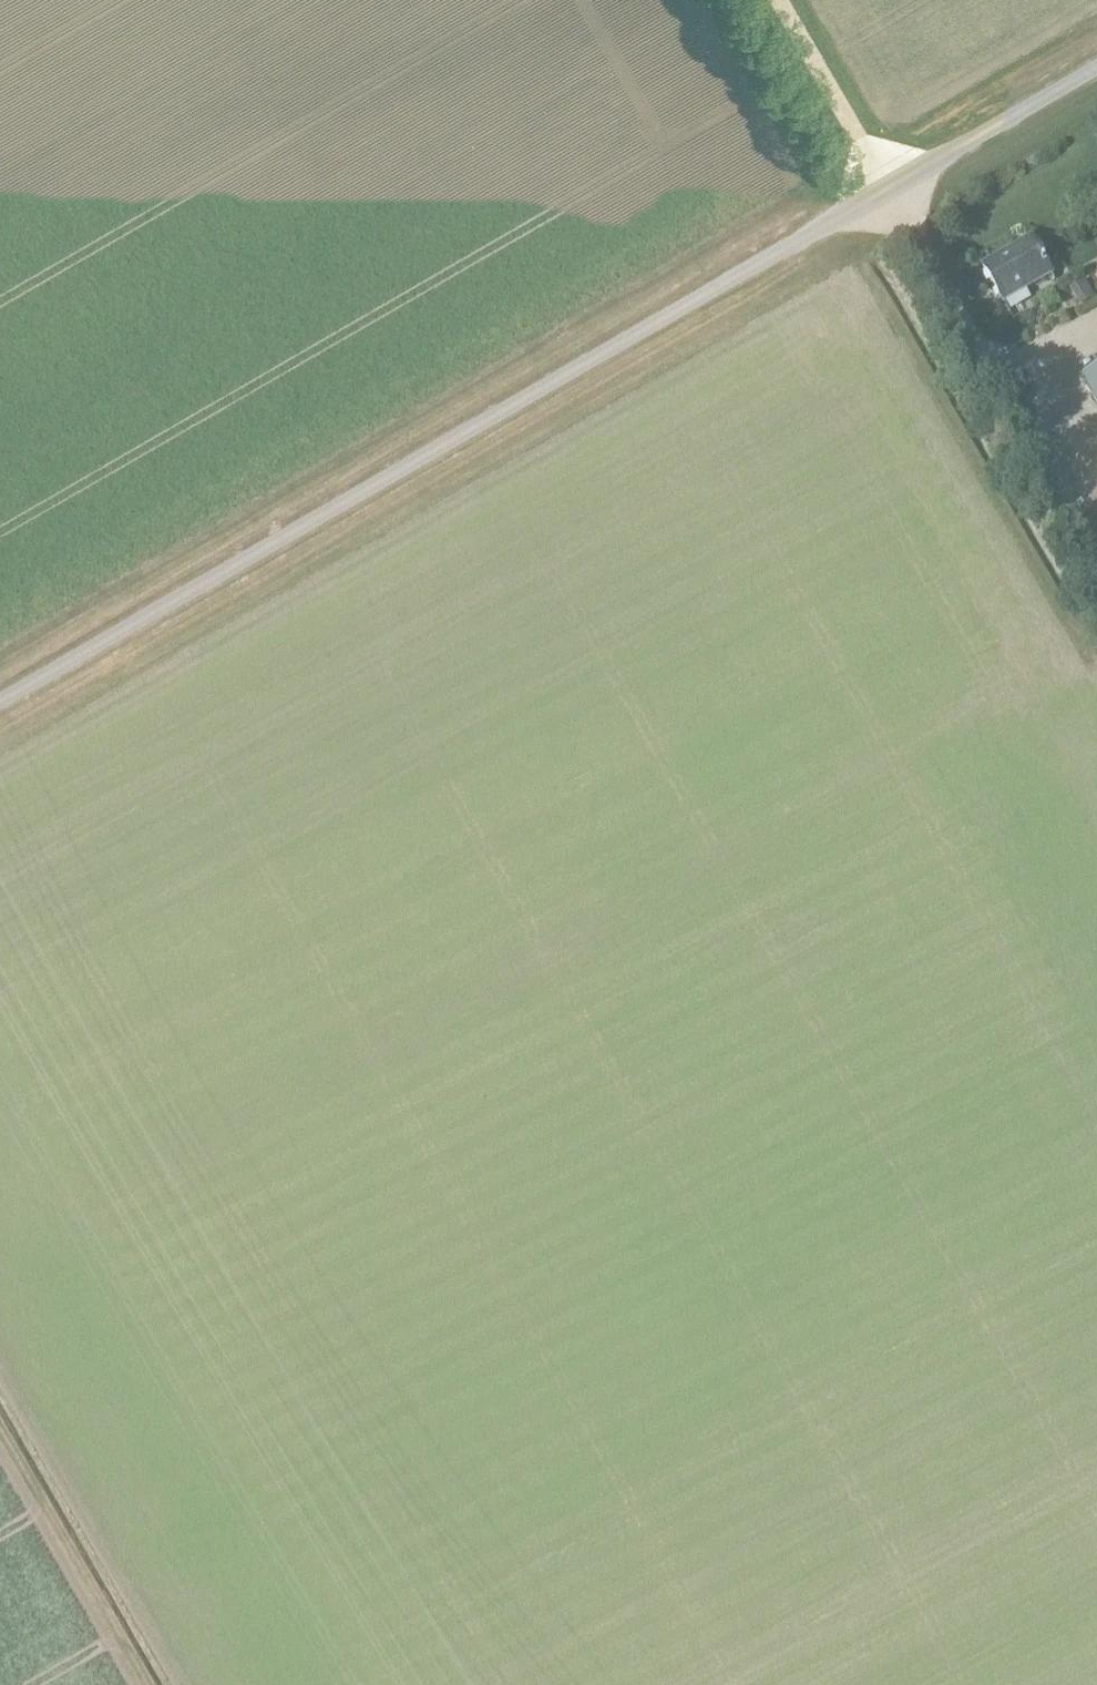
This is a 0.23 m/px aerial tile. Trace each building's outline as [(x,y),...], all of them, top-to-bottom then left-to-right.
[(981,267),(1002,303),(1050,275),(1029,239),(981,267)] [(1082,288),(1094,288),(1094,264),(1082,264),(1082,288)] [(1096,405),(1096,369),(1081,378),(1096,405)]
